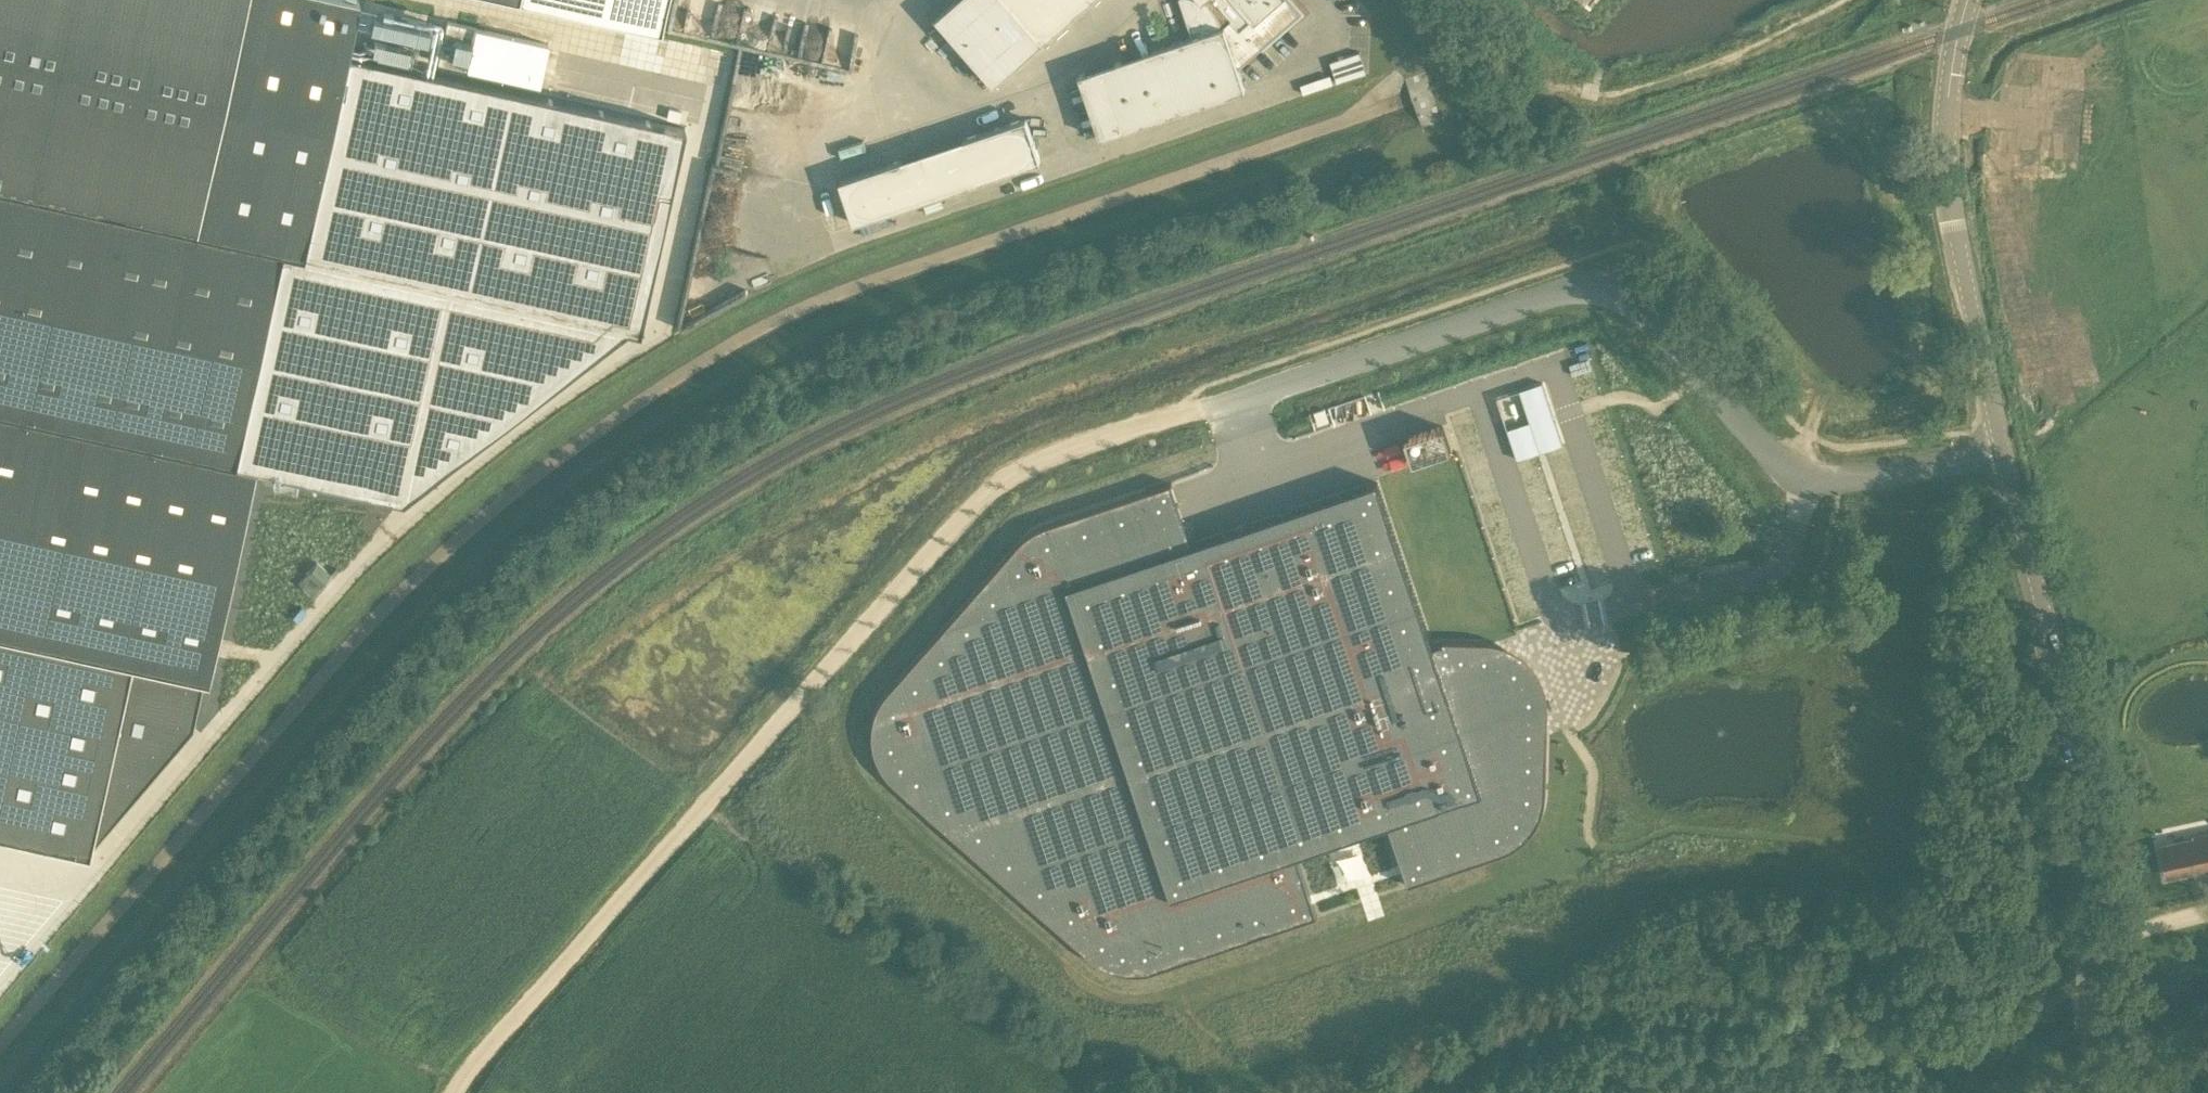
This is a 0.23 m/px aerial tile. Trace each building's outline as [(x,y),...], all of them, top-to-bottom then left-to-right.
[(90,852),(92,840),(193,723),(203,676),(209,678),(256,464),(235,459),(282,248),(303,253),(359,0),(0,0),(0,832),(90,852)] [(661,30),(668,0),(526,0),(661,30)] [(994,83),(1089,0),(955,0),(936,17),(994,83)] [(1291,0),(1180,0),(1192,36),(1099,67),(1079,74),(1100,137),(1244,88),(1238,67),(1301,12),(1291,0)] [(451,63),(544,81),(552,41),(459,22),(451,63)] [(679,72),(686,41),(660,34),(652,65),(679,72)] [(1360,50),(1330,60),(1338,81),(1367,71),(1360,50)] [(840,179),(854,222),(1040,160),(1026,117),(840,179)] [(1500,394),(1519,457),(1567,442),(1548,380),(1500,394)] [(1448,425),(1410,438),(1417,462),(1455,449),(1448,425)] [(875,708),(873,735),(879,756),(891,772),(1091,950),(1108,961),(1130,967),(1156,964),(1318,910),(1297,849),(1388,819),(1408,880),(1505,848),(1524,836),(1537,821),(1544,807),(1546,798),(1547,788),(1550,704),(1550,699),(1549,693),(1530,700),(1516,658),(1493,666),(1483,636),(1443,635),(1444,639),(1435,642),(1379,475),(1193,537),(1173,476),(1049,517),(1034,524),(1022,534),(889,682),(875,708)] [(2194,836),(2195,838),(2162,845),(2168,875),(2200,868),(2200,871),(2207,869),(2207,833),(2194,836)]
